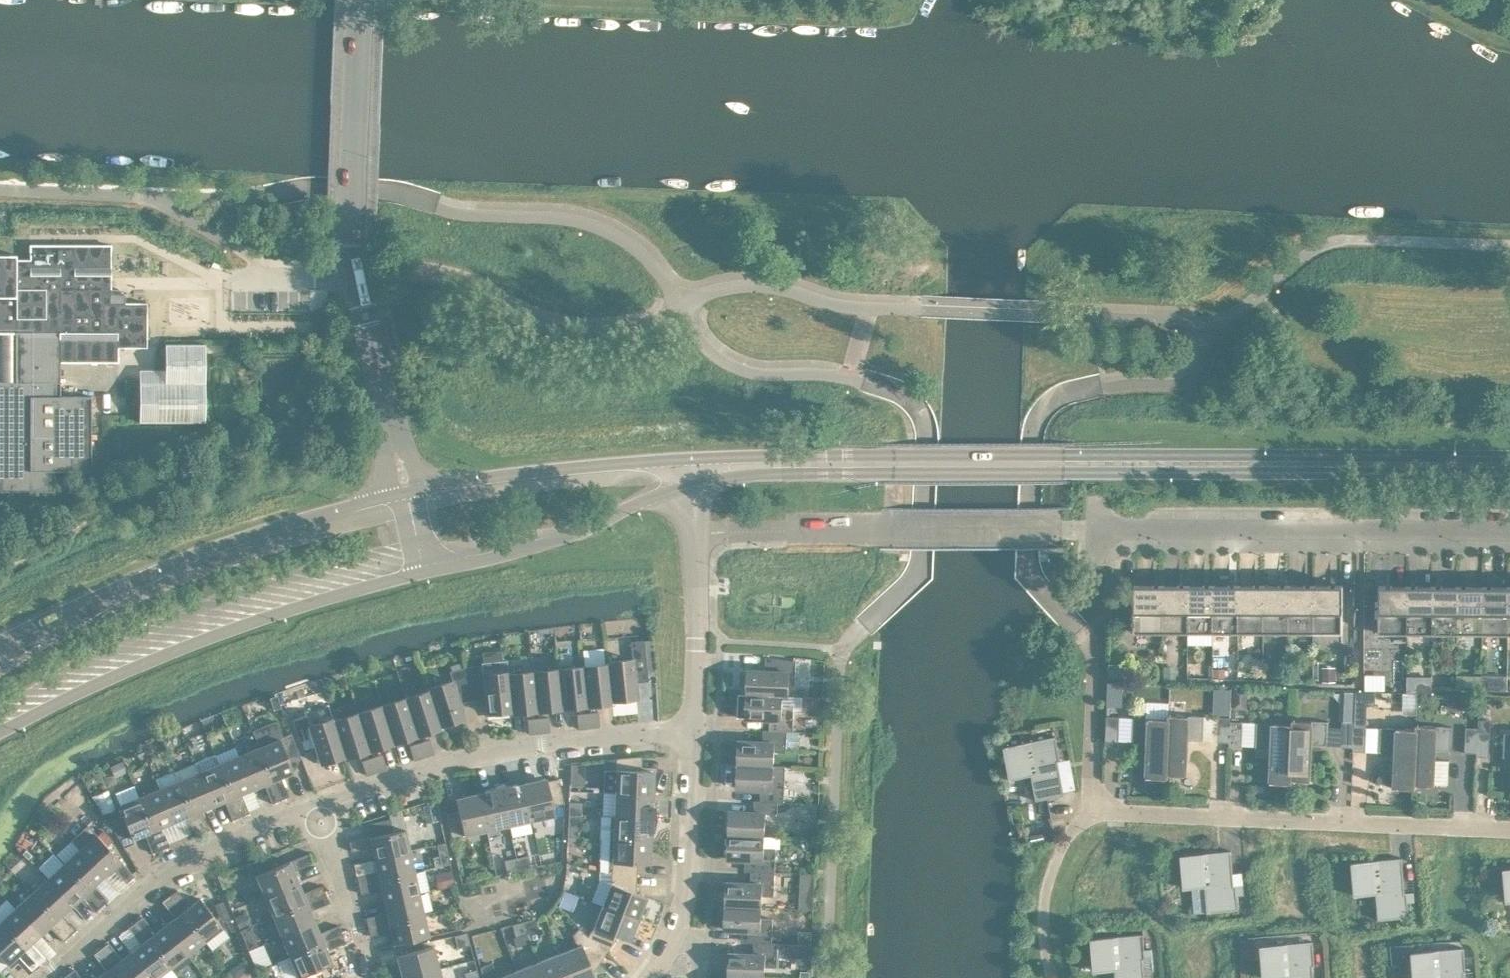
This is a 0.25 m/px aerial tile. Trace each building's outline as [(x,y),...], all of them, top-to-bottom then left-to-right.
[(16,331),(16,381),(0,381),(0,491),(55,491),(55,470),(92,470),(92,396),(61,395),(61,361),(119,361),(119,347),(148,347),(148,302),(125,302),(125,294),(119,288),(112,288),(112,244),(31,244),(31,259),(17,259),(16,331)] [(16,331),(17,259),(16,254),(0,254),(0,331),(16,331)] [(165,381),(140,381),(140,421),(205,421),(205,343),(165,343),(165,381)] [(1134,632),(1162,632),(1163,585),(1159,585),(1159,588),(1155,588),(1155,585),(1134,585),(1134,632)] [(1162,632),(1188,632),(1188,585),(1184,585),(1184,588),(1180,588),(1180,585),(1163,585),(1162,632)] [(1188,632),(1213,632),(1213,585),(1209,585),(1209,588),(1205,588),(1205,585),(1188,585),(1188,632)] [(1213,632),(1238,632),(1238,585),(1234,585),(1234,588),(1230,588),(1230,585),(1213,585),(1213,632)] [(1238,632),(1263,632),(1263,585),(1260,585),(1260,588),(1256,588),(1256,585),(1238,585),(1238,632)] [(1263,632),(1288,632),(1289,585),(1285,585),(1285,588),(1281,588),(1281,585),(1263,585),(1263,632)] [(1288,632),(1314,632),(1314,585),(1310,585),(1310,588),(1306,588),(1306,585),(1289,585),(1288,632)] [(1314,585),(1314,632),(1343,632),(1343,585),(1335,585),(1335,588),(1331,588),(1331,585),(1314,585)] [(1378,633),(1407,633),(1408,585),(1390,585),(1390,589),(1386,589),(1386,585),(1379,585),(1378,633)] [(1407,633),(1432,633),(1433,586),(1416,586),(1415,589),(1411,589),(1411,585),(1408,585),(1407,633)] [(1432,633),(1458,633),(1458,586),(1441,586),(1441,589),(1437,589),(1437,586),(1433,586),(1432,633)] [(1458,633),(1483,634),(1483,586),(1466,586),(1466,589),(1462,589),(1462,586),(1458,586),(1458,633)] [(1483,634),(1508,634),(1508,586),(1491,586),(1491,590),(1487,590),(1487,586),(1483,586),(1483,634)] [(651,639),(645,640),(648,673),(648,675),(654,675),(651,639)] [(607,661),(607,664),(608,664),(612,700),(637,697),(635,682),(635,678),(637,674),(648,673),(645,640),(631,641),(633,659),(607,661)] [(748,670),(747,694),(783,695),(783,696),(789,696),(789,684),(795,684),(796,660),(773,657),(772,671),(748,670)] [(482,664),(466,666),(471,691),(482,690),(485,693),(486,697),(485,697),(487,712),(512,710),(509,674),(509,671),(507,659),(482,662),(482,664)] [(608,664),(607,664),(583,666),(587,705),(613,702),(612,700),(608,664)] [(1110,664),(1109,678),(1122,678),(1122,664),(1110,664)] [(428,688),(429,690),(430,690),(440,724),(441,724),(465,717),(460,702),(459,698),(460,694),(471,691),(466,666),(450,671),(453,680),(428,688)] [(583,666),(559,669),(562,707),(587,705),(583,666)] [(1164,666),(1164,681),(1176,681),(1176,666),(1164,666)] [(1300,666),(1289,666),(1289,679),(1300,679),(1300,666)] [(1213,668),(1213,677),(1225,677),(1225,668),(1213,668)] [(559,669),(534,671),(537,710),(562,707),(559,669)] [(1323,670),(1323,681),(1336,681),(1336,670),(1323,670)] [(534,671),(509,674),(512,710),(512,712),(537,710),(534,671)] [(1482,673),(1481,690),(1506,691),(1507,674),(1482,673)] [(1109,681),(1107,706),(1122,706),(1123,682),(1109,681)] [(1233,687),(1233,706),(1241,707),(1245,703),(1245,688),(1233,687)] [(430,690),(429,690),(406,698),(417,734),(442,726),(441,724),(440,724),(430,690)] [(1299,690),(1299,701),(1303,701),(1308,697),(1309,691),(1299,690)] [(770,718),(769,730),(787,731),(793,731),(794,707),(782,706),(783,696),(783,695),(747,694),(739,693),(738,717),(770,718)] [(277,694),(270,697),(275,708),(281,706),(277,694)] [(406,698),(382,705),(393,742),(417,734),(406,698)] [(382,705),(358,713),(370,749),(393,742),(382,705)] [(1341,709),(1340,720),(1353,721),(1353,710),(1341,709)] [(599,712),(588,713),(590,728),(600,727),(599,712)] [(358,713),(335,720),(334,720),(345,754),(345,755),(345,757),(370,749),(358,713)] [(590,728),(588,713),(577,714),(579,729),(590,728)] [(1354,722),(1354,726),(1366,727),(1367,714),(1355,714),(1354,722)] [(1168,715),(1168,719),(1166,774),(1167,774),(1186,775),(1187,740),(1203,740),(1204,716),(1168,715)] [(334,720),(335,720),(334,718),(310,725),(307,716),(294,720),(301,744),(312,741),(315,743),(316,747),(321,762),(345,755),(345,754),(334,720)] [(549,716),(538,717),(540,733),(550,732),(549,716)] [(1106,741),(1118,742),(1119,716),(1107,716),(1106,741)] [(540,733),(538,717),(528,718),(529,734),(540,733)] [(1168,719),(1133,717),(1132,741),(1148,742),(1146,778),(1167,778),(1167,774),(1166,774),(1168,719)] [(1217,742),(1229,742),(1230,721),(1231,721),(1231,717),(1218,717),(1217,742)] [(1477,753),(1477,757),(1489,757),(1491,720),(1479,719),(1478,732),(1477,753)] [(1292,720),(1291,724),(1292,724),(1290,780),(1291,780),(1310,780),(1311,745),(1327,746),(1328,721),(1292,720)] [(1229,742),(1229,746),(1242,747),(1243,722),(1231,721),(1230,721),(1229,742)] [(1292,724),(1291,724),(1257,722),(1256,747),(1271,747),(1270,783),(1290,784),(1291,780),(1290,780),(1292,724)] [(1341,747),(1353,748),(1354,726),(1354,722),(1342,722),(1341,747)] [(1415,725),(1415,729),(1416,729),(1414,785),(1434,786),(1435,750),(1451,751),(1452,727),(1415,725)] [(254,735),(259,746),(281,799),(289,796),(281,776),(294,771),(290,762),(301,757),(292,733),(280,738),(275,726),(254,735)] [(1353,748),(1353,752),(1365,752),(1366,727),(1354,726),(1353,748)] [(1416,729),(1415,729),(1380,728),(1379,752),(1395,753),(1394,788),(1414,789),(1414,785),(1416,729)] [(739,740),(738,764),(774,765),(774,752),(786,752),(787,739),(787,731),(769,730),(763,729),(763,741),(739,740)] [(787,731),(787,739),(799,740),(799,731),(793,731),(787,731)] [(1465,752),(1477,753),(1478,732),(1466,731),(1465,752)] [(1031,775),(1036,800),(1065,795),(1058,761),(1060,761),(1056,736),(1007,745),(1013,778),(1031,775)] [(430,738),(420,742),(424,756),(435,753),(430,738)] [(424,756),(420,742),(410,745),(414,759),(424,756)] [(259,746),(239,755),(253,788),(264,784),(272,803),(281,799),(259,746)] [(372,757),(377,771),(387,768),(382,754),(372,757)] [(239,755),(219,763),(241,816),(250,812),(242,793),(253,788),(239,755)] [(615,792),(615,793),(653,794),(654,771),(642,770),(642,756),(617,759),(616,770),(604,769),(603,791),(615,792)] [(372,757),(362,760),(367,774),(377,771),(372,757)] [(605,760),(604,769),(616,770),(617,759),(605,760)] [(122,761),(111,766),(116,776),(127,770),(122,761)] [(219,763),(199,771),(213,805),(224,800),(232,819),(241,816),(219,763)] [(761,789),(760,800),(778,801),(784,802),(785,780),(773,780),(774,765),(738,764),(737,788),(761,789)] [(199,771),(179,780),(201,832),(210,829),(202,809),(213,805),(199,771)] [(547,779),(524,784),(532,820),(555,815),(553,806),(565,803),(560,779),(547,782),(547,779)] [(179,780),(159,788),(173,821),(184,817),(192,836),(201,832),(179,780)] [(524,784),(501,785),(509,825),(532,820),(524,784)] [(480,793),(479,793),(487,830),(509,825),(501,785),(479,793),(480,793)] [(159,788),(139,796),(161,849),(170,845),(162,826),(173,821),(159,788)] [(487,830),(479,793),(456,798),(459,810),(447,813),(452,837),(487,830)] [(615,793),(614,815),(656,817),(653,795),(653,794),(615,793)] [(161,849),(139,796),(119,805),(125,821),(116,825),(125,847),(135,842),(133,838),(145,833),(153,852),(161,849)] [(730,811),(729,834),(765,836),(766,813),(778,813),(778,801),(760,800),(754,800),(754,812),(730,811)] [(570,802),(569,815),(582,815),(582,803),(570,802)] [(582,815),(569,815),(569,827),(581,827),(582,815)] [(614,815),(613,838),(651,840),(651,839),(652,839),(656,817),(614,815)] [(391,818),(367,823),(370,836),(394,831),(391,818)] [(72,840),(80,849),(104,875),(113,867),(127,882),(135,875),(98,835),(102,831),(94,823),(72,840)] [(372,846),(375,858),(410,850),(405,828),(394,831),(370,836),(350,841),(352,851),(372,846)] [(1043,832),(1030,835),(1032,844),(1045,842),(1043,832)] [(752,859),(751,871),(775,872),(776,848),(764,847),(765,836),(729,834),(728,858),(752,859)] [(613,838),(612,872),(627,876),(637,876),(638,863),(650,863),(651,840),(613,838)] [(445,843),(438,844),(442,865),(450,863),(445,843)] [(80,849),(64,863),(102,905),(109,899),(95,884),(104,875),(80,849)] [(357,875),(359,884),(415,872),(410,850),(375,858),(378,870),(357,875)] [(1244,894),(1243,884),(1234,885),(1231,850),(1183,854),(1186,888),(1205,886),(1207,912),(1238,910),(1237,895),(1244,894)] [(257,876),(265,895),(298,881),(294,870),(313,862),(309,853),(275,867),(270,855),(247,864),(252,878),(257,876)] [(529,855),(517,858),(520,870),(532,868),(529,855)] [(520,870),(517,858),(505,860),(508,873),(520,870)] [(1415,902),(1414,892),(1405,893),(1402,858),(1354,862),(1357,895),(1376,894),(1378,920),(1409,917),(1408,902),(1415,902)] [(64,863),(48,878),(72,904),(81,896),(95,911),(102,905),(64,863)] [(452,870),(436,874),(439,888),(455,885),(452,870)] [(727,882),(726,905),(762,907),(762,896),(774,896),(775,872),(751,871),(751,883),(727,882)] [(382,889),(384,900),(420,893),(415,872),(359,884),(361,893),(382,889)] [(612,883),(603,905),(638,918),(647,897),(636,893),(637,876),(627,876),(612,872),(612,883)] [(801,873),(800,882),(815,883),(815,874),(801,873)] [(48,878),(32,892),(71,934),(77,928),(63,913),(72,904),(48,878)] [(265,895),(273,915),(326,893),(322,885),(303,893),(298,881),(265,895)] [(177,889),(170,895),(205,940),(223,926),(200,898),(190,906),(177,889)] [(565,891),(559,906),(570,910),(576,895),(565,891)] [(32,892),(16,907),(41,934),(50,925),(64,941),(71,934),(32,892)] [(273,915),(282,935),(315,921),(310,910),(330,902),(326,893),(273,915)] [(367,917),(369,926),(424,914),(420,893),(384,900),(387,912),(367,917)] [(175,917),(166,925),(188,953),(205,940),(170,895),(163,901),(175,917)] [(223,900),(215,904),(221,919),(223,918),(225,922),(231,919),(223,900)] [(595,927),(588,936),(606,954),(619,936),(630,940),(638,918),(603,905),(595,927)] [(748,942),(754,942),(772,943),(772,942),(773,918),(761,918),(762,907),(726,905),(725,929),(749,930),(748,942)] [(16,907),(0,922),(39,964),(46,957),(32,942),(41,934),(16,907)] [(424,914),(369,926),(371,935),(391,931),(394,943),(429,936),(424,914)] [(143,916),(136,921),(171,967),(188,953),(166,925),(156,932),(143,916)] [(537,918),(525,921),(528,933),(540,930),(537,918)] [(0,922),(0,921),(0,955),(8,963),(18,955),(32,970),(39,964),(0,922)] [(131,951),(152,977),(156,977),(171,967),(136,921),(128,927),(141,943),(131,951)] [(282,935),(290,955),(343,933),(339,925),(320,933),(315,921),(282,935)] [(528,933),(525,921),(513,924),(516,937),(528,933)] [(251,926),(241,930),(249,949),(259,945),(251,926)] [(773,929),(772,939),(781,940),(781,929),(773,929)] [(540,930),(528,933),(530,942),(539,940),(541,935),(540,930)] [(455,935),(458,947),(471,944),(467,932),(455,935)] [(343,933),(290,955),(299,976),(319,968),(332,962),(327,950),(346,942),(343,933)] [(1116,977),(1145,977),(1143,959),(1152,958),(1152,948),(1145,949),(1144,934),(1094,938),(1096,971),(1115,970),(1116,977)] [(560,953),(570,977),(595,977),(593,972),(606,954),(588,936),(582,944),(560,953)] [(1255,940),(1241,940),(1242,957),(1255,956),(1255,940)] [(1313,941),(1263,945),(1266,977),(1272,977),(1284,977),(1314,977),(1313,966),(1315,966),(1313,941)] [(102,948),(125,977),(152,977),(131,951),(122,958),(109,942),(102,948)] [(730,953),(729,976),(765,977),(765,967),(777,967),(778,943),(772,942),(772,943),(754,942),(754,954),(730,953)] [(778,943),(778,957),(797,958),(798,944),(778,943)] [(264,944),(249,950),(257,968),(272,962),(264,944)] [(397,955),(403,977),(439,968),(433,946),(397,955)] [(97,977),(98,977),(125,977),(102,948),(94,953),(107,970),(97,977)] [(1464,948),(1414,951),(1416,977),(1464,977),(1464,973),(1466,973),(1464,948)] [(539,961),(545,977),(570,977),(560,953),(539,961)] [(8,963),(0,955),(0,971),(8,963)] [(517,970),(521,977),(545,977),(539,961),(517,970)] [(227,972),(232,977),(236,977),(242,974),(236,966),(227,972)] [(67,974),(70,977),(82,977),(75,968),(67,974)] [(299,976),(299,977),(323,977),(319,968),(299,976)] [(439,968),(403,977),(442,977),(439,968)] [(466,977),(480,977),(477,969),(465,972),(466,977)] [(517,970),(497,977),(521,977),(517,970)]
